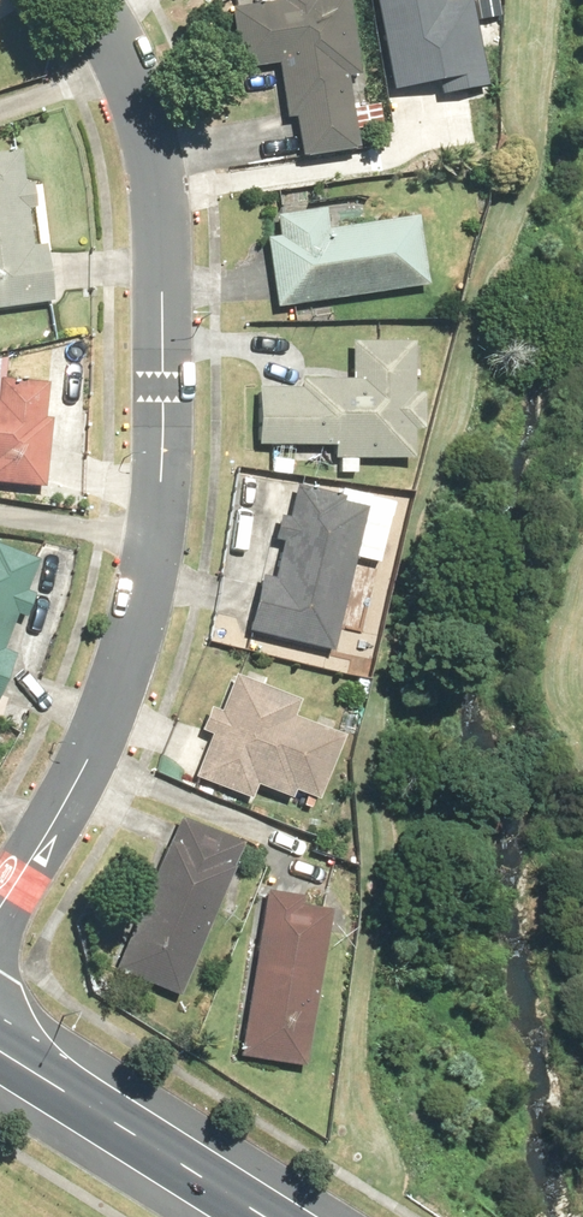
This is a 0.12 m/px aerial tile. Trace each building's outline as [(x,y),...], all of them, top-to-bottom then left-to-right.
[(228,7),(236,69),(275,64),(282,117),(293,116),(298,159),(352,152),(342,76),(354,74),(345,0),(279,0),(228,7)] [(390,91),(456,78),(459,93),(483,88),(467,0),(446,0),(444,0),(443,0),(373,0),(390,91)] [(51,303),(43,243),(32,244),(27,211),(35,210),(31,182),(24,183),(20,148),(0,150),(0,309),(51,303)] [(264,236),(274,307),(427,286),(417,215),(324,227),(322,209),(273,215),(275,234),(264,236)] [(256,388),(254,444),(332,446),(332,459),(409,461),(410,433),(421,433),(422,395),(411,395),(412,340),(350,338),(349,382),(297,380),(297,389),(256,388)] [(42,489),(50,418),(44,417),(48,385),(0,380),(0,485),(42,489)] [(331,650),(363,507),(339,502),(340,497),(294,486),(287,519),(276,517),(271,538),(281,541),(273,579),(258,576),(246,631),(331,650)] [(14,656),(3,651),(16,617),(26,621),(35,598),(26,594),(39,560),(0,545),(0,692),(14,656)] [(302,695),(233,669),(218,707),(207,703),(197,727),(209,732),(194,772),(252,793),(256,782),(292,795),(296,784),(319,792),(342,729),(296,712),(302,695)] [(178,992),(239,836),(176,812),(115,967),(178,992)] [(300,892),(265,886),(237,1052),(302,1062),(329,903),(299,898),(300,892)]
